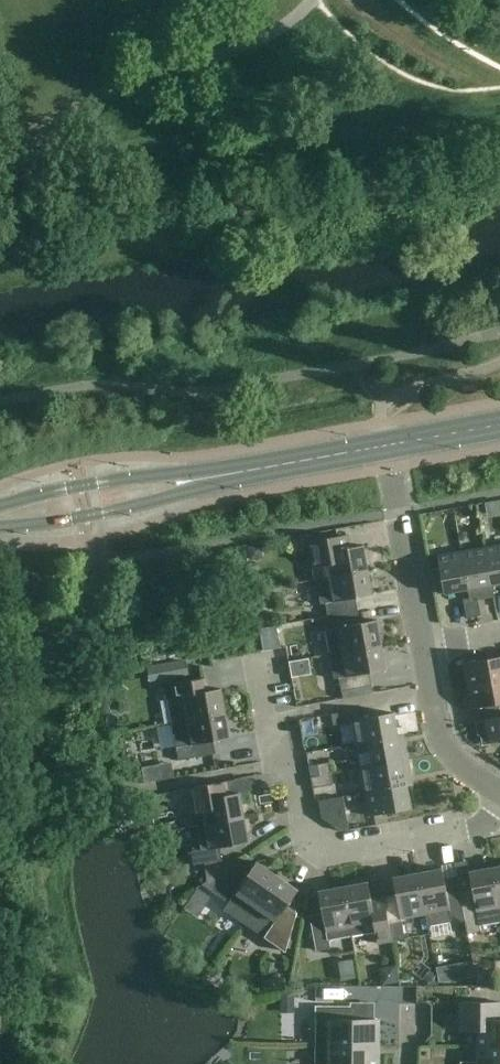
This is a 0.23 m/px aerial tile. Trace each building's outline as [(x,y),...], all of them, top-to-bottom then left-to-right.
[(317,578),(317,579),(368,570),(364,545),(345,549),(343,537),(345,536),(345,535),(314,541),(317,555),(311,556),(315,579),(317,578)] [(486,548),(493,585),(499,584),(499,545),(486,548)] [(486,548),(462,552),(469,590),(493,585),(486,548)] [(469,590),(462,552),(438,556),(445,594),(469,590)] [(328,616),(358,610),(358,609),(356,610),(354,598),(372,594),(368,570),(317,579),(321,602),(325,602),(328,616)] [(466,609),(479,606),(478,597),(464,600),(466,609)] [(479,606),(466,609),(467,618),(481,615),(479,606)] [(325,629),(330,654),(382,645),(377,620),(358,623),(356,611),(358,611),(358,610),(328,616),(330,628),(325,629)] [(386,669),(382,645),(330,654),(334,677),(339,676),(343,697),(373,692),(372,684),(369,685),(367,673),(386,669)] [(499,681),(499,657),(464,664),(464,665),(466,665),(470,686),(468,686),(468,687),(499,681)] [(167,697),(172,723),(226,713),(221,688),(202,692),(200,680),(202,679),(202,678),(172,684),(174,696),(167,697)] [(468,687),(470,687),(474,708),(472,708),(472,709),(499,704),(499,681),(468,687)] [(368,741),(398,735),(394,712),(352,720),(357,744),(368,742),(368,741)] [(230,738),(226,713),(172,723),(179,760),(216,754),(216,753),(213,753),(211,741),(230,738)] [(485,720),(485,721),(487,721),(491,742),(489,742),(489,743),(499,741),(499,717),(485,720)] [(368,741),(368,742),(373,766),(408,759),(405,742),(399,743),(398,735),(368,741)] [(361,768),(365,793),(407,785),(406,778),(411,777),(408,759),(373,766),(361,768)] [(318,764),(320,775),(331,773),(329,762),(318,764)] [(331,773),(320,775),(311,777),(313,788),(333,785),(331,773)] [(220,783),(190,788),(193,802),(194,802),(194,801),(199,800),(203,824),(244,817),(240,793),(221,796),(218,784),(221,783),(220,783)] [(407,785),(365,793),(370,816),(411,808),(407,785)] [(341,831),(349,830),(344,797),(319,801),(322,818),(341,831)] [(244,817),(203,824),(207,848),(191,851),(194,865),(222,860),(220,847),(249,842),(244,817)] [(223,909),(244,923),(277,876),(257,861),(244,879),(233,872),(217,895),(228,903),(223,909)] [(494,867),(469,872),(473,890),(461,892),(463,913),(467,933),(481,930),(479,924),(499,921),(499,900),(494,867)] [(442,869),(418,873),(425,914),(427,926),(451,921),(450,915),(454,915),(461,921),(464,934),(467,933),(463,913),(461,892),(459,882),(458,882),(458,885),(446,887),(442,869)] [(401,918),(425,914),(418,873),(393,878),(397,896),(385,898),(384,896),(383,896),(389,927),(392,939),(405,937),(402,924),(403,924),(403,923),(402,923),(401,918)] [(298,890),(277,876),(244,923),(276,945),(296,916),(285,908),(298,890)] [(377,942),(392,939),(389,927),(383,896),(383,899),(371,901),(368,882),(343,887),(352,933),(375,928),(377,942)] [(328,937),(352,933),(343,887),(319,891),(323,913),(310,916),(316,950),(330,948),(328,937)] [(478,1046),(499,1046),(499,1020),(496,1020),(496,1003),(499,1003),(499,1002),(461,1002),(461,1030),(467,1030),(467,1044),(478,1044),(478,1046)] [(316,1044),(328,1044),(328,1046),(379,1046),(379,1045),(378,1045),(378,1019),(346,1019),(346,1006),(350,1006),(350,1007),(351,1007),(351,1006),(316,1006),(316,1044)] [(378,1047),(379,1047),(379,1046),(328,1046),(328,1044),(316,1044),(315,1063),(378,1063),(378,1047)] [(478,1046),(478,1062),(461,1062),(461,1063),(499,1063),(499,1046),(478,1046)]
